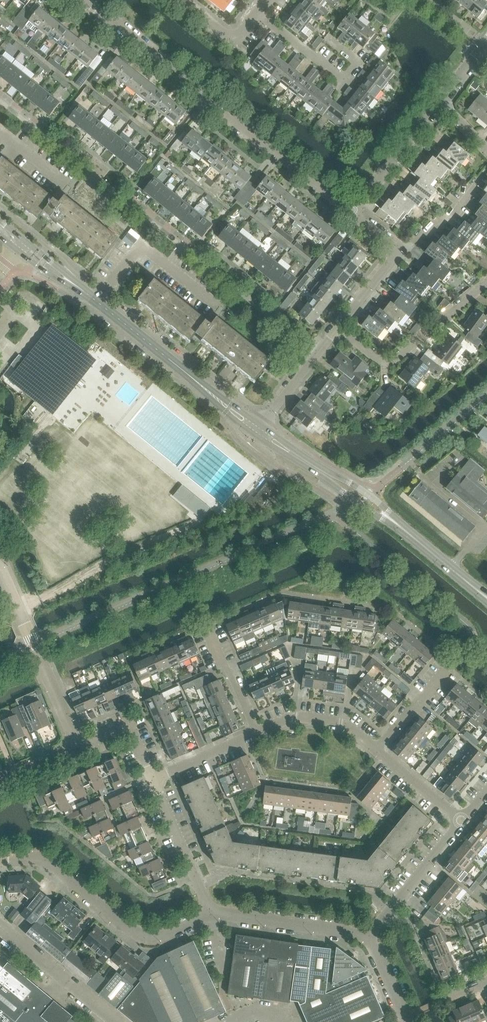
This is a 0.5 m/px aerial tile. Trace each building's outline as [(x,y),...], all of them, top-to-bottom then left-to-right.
[(214,5),(224,12),(226,10),(231,14),(238,4),(234,0),(218,0),(214,5)] [(319,10),(306,0),(303,0),(298,7),(312,18),(320,24),(323,20),(315,14),(319,10)] [(325,1),(324,0),(306,0),(319,10),(326,16),(329,12),(322,6),(325,1)] [(468,10),(476,0),(460,0),(458,3),(468,10)] [(483,0),(476,0),(468,10),(477,17),(484,9),(486,5),(486,4),(483,0)] [(13,22),(17,26),(30,11),(25,7),(13,22)] [(308,23),(312,18),(298,7),(291,15),(305,27),(305,26),(313,32),(316,29),(308,23)] [(35,15),(30,11),(17,26),(22,30),(29,21),(39,29),(50,16),(39,8),(35,15)] [(477,17),(481,20),(486,13),(486,11),(484,9),(477,17)] [(337,39),(341,42),(358,20),(349,14),(338,28),(343,32),(337,39)] [(301,31),(305,27),(291,15),(284,24),(306,41),(309,37),(301,31)] [(39,29),(49,37),(59,24),(50,16),(39,29)] [(0,21),(0,23),(7,29),(10,25),(2,19),(0,21)] [(350,37),(355,41),(366,27),(358,20),(341,42),(344,44),(350,37)] [(49,37),(59,45),(69,32),(59,24),(49,37)] [(365,47),(375,54),(383,45),(373,37),(375,34),(366,27),(355,41),(349,48),(353,51),(359,44),(364,48),(365,47)] [(19,29),(14,35),(20,39),(24,34),(19,29)] [(59,45),(68,52),(79,40),(69,32),(59,45)] [(312,45),(316,48),(322,40),(318,37),(312,45)] [(68,52),(78,60),(88,47),(79,40),(68,52)] [(262,71),(263,69),(283,43),(280,41),(273,50),(262,41),(251,55),(256,60),(252,65),(254,67),(255,69),(256,70),(258,71),(259,71),(262,71)] [(13,46),(21,52),(24,48),(16,42),(13,46)] [(28,46),(37,53),(40,49),(32,42),(28,46)] [(287,46),(283,43),(263,69),(272,75),(283,61),(278,57),(287,46)] [(387,48),(383,45),(375,54),(379,57),(387,48)] [(98,55),(88,47),(78,60),(88,68),(75,84),(80,88),(94,71),(89,67),(98,55)] [(32,55),(24,48),(21,52),(29,58),(32,55)] [(48,55),(40,49),(37,53),(45,59),(48,55)] [(288,65),(283,61),(272,75),(280,82),(300,57),(297,54),(288,65)] [(1,77),(11,64),(1,56),(0,58),(0,76),(1,77)] [(32,61),(41,68),(44,64),(35,57),(32,61)] [(304,59),(300,57),(280,82),(289,89),(300,74),(295,70),(304,59)] [(48,62),(56,68),(59,64),(51,58),(48,62)] [(108,70),(117,78),(127,66),(117,58),(108,70),(103,66),(89,83),(95,87),(108,70)] [(367,65),(374,70),(389,82),(395,73),(381,61),(377,67),(369,61),(367,65)] [(1,77),(11,85),(21,72),(11,64),(1,77)] [(52,70),(44,64),(41,68),(44,70),(49,74),(52,70)] [(67,71),(59,64),(56,68),(64,75),(67,71)] [(117,78),(127,86),(137,73),(127,66),(117,78)] [(305,78),(300,74),(289,89),(297,95),(317,70),(314,68),(305,78)] [(363,69),(360,73),(382,90),(389,82),(374,70),(370,75),(363,69)] [(321,73),(317,70),(297,95),(306,102),(317,88),(312,84),(317,77),(321,73)] [(11,85),(21,93),(31,80),(21,72),(11,85)] [(52,77),(60,83),(63,79),(55,73),(52,77)] [(127,86),(137,94),(147,81),(137,73),(127,86)] [(365,82),(361,87),(375,99),(382,90),(360,73),(358,76),(365,82)] [(71,85),(63,79),(60,83),(68,89),(71,85)] [(21,93),(30,100),(41,88),(31,80),(21,93)] [(137,94),(146,101),(156,89),(147,81),(137,94)] [(474,82),(471,86),(476,90),(479,86),(480,86),(476,83),(474,82)] [(322,92),(317,88),(306,102),(314,109),(331,88),(328,85),(322,92)] [(349,86),(347,90),(368,107),(375,99),(361,87),(357,92),(349,86)] [(30,100),(40,108),(50,95),(41,88),(30,100)] [(332,88),(331,88),(314,109),(323,116),(324,115),(334,102),(329,97),(334,90),(332,88)] [(68,89),(61,99),(65,102),(73,93),(68,89)] [(146,101),(156,109),(166,96),(156,89),(146,101)] [(351,99),(347,104),(360,114),(360,115),(361,116),(368,107),(347,90),(344,93),(351,99)] [(90,95),(99,101),(102,98),(94,91),(90,95)] [(108,91),(104,94),(113,101),(116,97),(108,91)] [(60,103),(50,95),(40,108),(50,116),(60,103)] [(480,95),(468,109),(486,125),(486,101),(480,95)] [(156,109),(166,117),(176,104),(166,96),(156,109)] [(110,104),(102,98),(99,101),(107,108),(110,104)] [(116,104),(124,110),(127,106),(119,100),(116,104)] [(343,109),(334,102),(324,115),(339,127),(351,126),(360,115),(360,114),(347,104),(343,109)] [(186,112),(176,104),(166,117),(176,125),(186,112)] [(69,118),(79,126),(89,114),(79,105),(69,118)] [(110,110),(118,117),(121,113),(113,106),(110,110)] [(135,113),(127,106),(124,110),(132,117),(135,113)] [(129,119),(121,113),(118,117),(126,123),(129,119)] [(79,126),(89,134),(99,121),(89,114),(79,126)] [(135,119),(143,125),(146,121),(138,115),(135,119)] [(98,142),(109,129),(111,126),(107,122),(104,125),(99,121),(89,134),(98,142)] [(155,128),(146,121),(143,125),(152,132),(155,128)] [(129,126),(138,132),(141,129),(132,122),(129,126)] [(317,124),(314,128),(319,132),(322,129),(317,124)] [(98,142),(108,150),(118,137),(109,129),(98,142)] [(149,135),(141,129),(138,132),(146,139),(149,135)] [(182,144),(192,151),(203,138),(193,130),(188,136),(184,132),(171,147),(176,151),(182,144)] [(168,145),(176,135),(170,131),(162,141),(168,145)] [(108,150),(118,158),(128,145),(118,137),(108,150)] [(160,144),(152,138),(149,141),(158,148),(160,144)] [(192,151),(202,159),(212,146),(203,138),(192,151)] [(454,143),(447,152),(459,163),(463,165),(471,156),(454,143)] [(118,158),(128,165),(138,152),(128,145),(118,158)] [(202,159),(212,167),(222,154),(212,146),(202,159)] [(452,172),(459,163),(447,152),(444,150),(436,159),(449,170),(452,172)] [(148,160),(138,152),(128,165),(138,173),(148,160)] [(212,167),(221,175),(232,162),(222,154),(212,167)] [(441,179),(449,170),(436,159),(433,157),(425,166),(438,176),(441,179)] [(119,239),(67,198),(62,205),(54,199),(7,162),(8,162),(3,158),(0,162),(0,189),(39,219),(42,216),(49,221),(52,218),(103,259),(119,239)] [(221,175),(231,182),(241,170),(232,162),(221,175)] [(166,168),(174,174),(177,170),(169,164),(166,168)] [(421,178),(430,186),(438,176),(425,166),(422,164),(415,173),(421,178)] [(181,169),(189,175),(192,171),(188,167),(185,165),(181,169)] [(186,177),(177,170),(174,174),(182,181),(186,177)] [(251,178),(241,170),(231,182),(240,190),(234,198),(239,202),(247,192),(242,189),(251,178)] [(200,177),(192,171),(189,175),(197,181),(200,177)] [(257,190),(267,198),(277,185),(267,177),(257,190)] [(144,191),(154,199),(164,186),(154,178),(144,191)] [(437,191),(430,186),(421,178),(413,188),(426,198),(429,201),(437,191)] [(185,183),(193,189),(196,186),(189,179),(185,183)] [(201,184),(209,190),(212,186),(204,180),(201,184)] [(267,198),(276,206),(287,193),(277,185),(267,198)] [(418,208),(426,198),(413,188),(410,185),(403,195),(415,205),(418,208)] [(154,199),(164,207),(174,194),(164,186),(154,199)] [(205,193),(196,186),(193,189),(202,196),(205,193)] [(220,192),(212,186),(209,190),(216,197),(220,192)] [(252,196),(247,192),(239,202),(244,206),(252,196)] [(407,214),(415,205),(403,195),(400,192),(392,202),(405,212),(407,214)] [(276,206),(286,213),(296,200),(287,193),(276,206)] [(164,207),(173,215),(184,202),(174,194),(164,207)] [(205,199),(213,205),(216,201),(208,195),(205,199)] [(446,198),(443,202),(450,207),(453,203),(446,198)] [(397,222),(405,212),(392,202),(389,199),(381,209),(397,222)] [(286,213),(296,221),(306,208),(296,200),(286,213)] [(224,207),(216,201),(213,205),(214,206),(219,210),(221,211),(224,207)] [(173,215),(183,222),(193,209),(184,202),(173,215)] [(250,205),(247,209),(254,214),(257,211),(250,205)] [(478,217),(486,224),(486,209),(483,205),(482,206),(475,215),(478,217)] [(214,206),(210,210),(216,214),(219,210),(214,206)] [(296,227),(302,232),(316,216),(306,208),(296,221),(293,225),(293,227),(294,227),(296,227)] [(183,222),(193,230),(203,217),(193,209),(183,222)] [(250,216),(241,209),(238,213),(246,220),(250,216)] [(255,215),(264,222),(267,218),(258,211),(255,215)] [(312,240),(315,236),(325,223),(316,216),(302,232),(303,234),(304,235),(305,235),(312,240)] [(213,225),(203,217),(193,230),(203,238),(213,225)] [(486,239),(486,224),(478,217),(471,227),(480,234),(486,239)] [(249,222),(257,228),(261,224),(253,218),(249,222)] [(275,224),(267,218),(264,222),(272,228),(275,224)] [(473,243),(480,234),(471,227),(465,222),(457,231),(470,241),(473,243)] [(335,231),(325,223),(315,236),(325,244),(335,231)] [(218,237),(228,246),(238,232),(228,224),(218,237)] [(269,231),(261,224),(257,228),(266,235),(269,231)] [(275,230),(283,237),(286,233),(278,226),(275,230)] [(463,250),(470,241),(457,231),(454,229),(447,238),(460,248),(463,250)] [(228,246),(238,253),(248,240),(238,232),(228,246)] [(294,239),(286,233),(283,237),(291,243),(294,239)] [(269,237),(277,244),(280,240),(272,234),(269,237)] [(339,234),(331,244),(334,247),(335,247),(336,247),(344,238),(339,234)] [(452,257),(460,248),(447,238),(444,236),(436,245),(449,254),(452,257)] [(349,251),(346,256),(359,266),(367,256),(356,247),(358,245),(350,239),(344,247),(349,251)] [(258,248),(248,240),(238,253),(248,261),(258,248)] [(288,247),(280,240),(277,244),(285,251),(288,247)] [(294,246),(302,252),(306,248),(297,242),(294,246)] [(426,251),(435,259),(441,264),(449,254),(436,245),(433,242),(426,251)] [(328,255),(334,247),(331,244),(324,252),(328,255)] [(248,261),(257,269),(268,256),(258,248),(248,261)] [(313,254),(306,248),(302,252),(310,258),(313,254)] [(288,253),(297,260),(300,256),(291,249),(288,253)] [(322,255),(315,263),(319,266),(325,258),(322,255)] [(257,269),(267,277),(278,264),(268,256),(257,269)] [(308,262),(300,256),(297,260),(305,266),(308,262)] [(346,256),(338,265),(351,276),(359,266),(346,256)] [(451,271),(441,264),(435,259),(427,268),(440,279),(443,281),(451,271)] [(312,274),(319,266),(315,263),(308,271),(312,274)] [(267,277),(277,284),(287,271),(278,264),(267,277)] [(338,265),(330,275),(344,286),(351,276),(338,265)] [(433,288),(440,279),(427,268),(424,266),(417,275),(429,286),(433,288)] [(298,279),(287,271),(277,284),(287,292),(298,279)] [(422,295),(429,286),(417,275),(416,276),(413,273),(406,283),(418,293),(418,292),(422,295)] [(306,274),(299,282),(303,286),(310,277),(306,274)] [(330,275),(322,285),(336,296),(344,286),(330,275)] [(255,381),(271,361),(220,320),(215,327),(211,324),(210,324),(159,284),(160,283),(155,280),(139,300),(191,341),(194,337),(202,344),(204,341),(255,381)] [(402,294),(402,295),(411,302),(418,293),(406,283),(403,280),(395,289),(402,294)] [(297,294),(303,286),(299,282),(293,290),(297,294)] [(322,285),(315,295),(328,305),(336,296),(322,285)] [(291,292),(280,307),(285,311),(296,296),(291,292)] [(315,295),(307,304),(320,315),(328,305),(315,295)] [(417,306),(411,302),(402,295),(394,304),(406,314),(407,314),(410,316),(417,306)] [(399,324),(406,314),(394,304),(391,301),(383,311),(396,321),(399,324)] [(312,325),(320,315),(307,304),(299,314),(312,325)] [(388,330),(396,321),(383,311),(380,309),(372,318),(385,329),(386,328),(388,330)] [(486,324),(486,318),(476,310),(463,327),(469,332),(464,339),(465,339),(477,348),(482,341),(477,338),(486,324)] [(378,338),(385,329),(372,318),(370,316),(362,326),(378,338)] [(82,377),(95,360),(52,326),(26,360),(19,354),(11,365),(17,370),(9,380),(52,414),(74,387),(81,393),(89,383),(82,377)] [(424,355),(427,357),(439,366),(443,361),(448,365),(463,347),(460,345),(457,342),(449,336),(434,354),(428,349),(424,355)] [(461,336),(457,342),(460,345),(465,339),(464,339),(461,336)] [(356,358),(351,364),(348,361),(348,360),(340,353),(331,365),(342,374),(339,379),(353,390),(356,385),(357,386),(366,374),(364,372),(368,367),(356,358)] [(443,370),(439,366),(427,357),(422,364),(416,359),(405,373),(403,372),(399,376),(401,378),(402,377),(420,391),(425,385),(419,380),(428,369),(438,377),(443,370)] [(109,366),(104,372),(110,376),(115,371),(109,366)] [(316,399),(313,403),(326,414),(332,407),(324,401),(335,387),(344,394),(348,389),(330,374),(326,379),(322,375),(309,391),(316,396),(314,397),(316,399)] [(404,414),(413,404),(390,386),(382,396),(376,391),(364,407),(370,412),(374,408),(386,418),(395,407),(404,414)] [(323,418),(326,414),(313,403),(309,408),(301,402),(291,414),(307,427),(316,415),(323,418)] [(485,428),(478,436),(486,443),(486,429),(485,428)] [(461,471),(447,487),(484,517),(486,514),(486,491),(475,481),(484,470),(470,459),(461,471)] [(463,541),(476,526),(421,481),(409,497),(463,541)] [(267,482),(254,498),(250,495),(244,503),(258,514),(264,506),(263,505),(277,487),(273,483),(271,485),(267,482)] [(208,508),(179,483),(168,495),(198,520),(208,508)] [(287,619),(299,621),(301,604),(290,602),(287,619)] [(276,603),(266,608),(273,624),(283,619),(276,603)] [(334,603),(333,608),(331,625),(341,627),(344,610),(344,605),(334,603)] [(312,605),(301,604),(299,621),(309,622),(312,605)] [(308,627),(319,629),(322,607),(312,605),(309,622),(308,627)] [(330,630),(331,625),(330,625),(333,608),(322,607),(319,629),(330,630)] [(354,612),(352,629),(363,630),(365,613),(366,608),(355,607),(354,612)] [(266,608),(256,612),(263,628),(273,624),(266,608)] [(354,612),(344,610),(341,627),(352,629),(354,612)] [(256,612),(246,616),(253,632),(263,628),(256,612)] [(376,615),(365,613),(363,630),(378,632),(385,617),(376,616),(376,615)] [(246,616),(236,621),(245,639),(245,641),(255,636),(253,632),(246,616)] [(382,633),(390,640),(401,627),(393,620),(382,633)] [(234,644),(245,639),(236,621),(226,625),(234,644)] [(410,634),(401,627),(390,640),(399,647),(410,634)] [(191,634),(181,638),(188,655),(190,659),(197,656),(200,654),(193,639),(191,634)] [(418,641),(410,634),(399,647),(407,654),(418,641)] [(181,638),(171,643),(173,648),(173,647),(180,663),(181,666),(185,664),(184,662),(190,659),(188,655),(181,638)] [(264,646),(260,648),(262,653),(271,649),(269,644),(268,639),(262,642),(264,646)] [(426,647),(418,641),(407,654),(415,661),(426,647)] [(285,660),(291,657),(286,646),(280,648),(285,660)] [(173,648),(163,652),(170,668),(180,663),(173,647),(173,648)] [(435,655),(426,647),(415,661),(424,668),(435,655)] [(152,651),(141,656),(142,656),(144,660),(150,676),(158,673),(159,676),(161,674),(160,672),(153,656),(154,656),(152,651)] [(242,661),(254,656),(251,651),(240,656),(242,661)] [(154,656),(153,656),(160,672),(162,671),(170,668),(163,652),(154,656)] [(387,659),(381,654),(378,658),(383,663),(387,659)] [(369,672),(377,662),(372,658),(365,668),(369,672)] [(144,660),(133,665),(140,681),(150,676),(144,660)] [(242,671),(254,666),(251,661),(240,666),(242,671)] [(276,667),(278,671),(285,687),(295,683),(287,663),(276,667)] [(305,669),(302,686),(313,688),(316,671),(317,665),(305,663),(305,669)] [(402,672),(396,667),(393,671),(399,676),(402,672)] [(337,674),(334,696),(345,698),(345,693),(348,676),(349,670),(338,669),(337,674)] [(383,673),(391,680),(394,676),(386,669),(383,673)] [(278,671),(268,676),(275,692),(285,687),(278,671)] [(316,671),(313,688),(324,690),(326,672),(316,671)] [(131,672),(121,677),(132,702),(136,700),(132,691),(138,688),(131,672)] [(324,690),(323,695),(334,696),(337,674),(326,672),(324,690)] [(410,685),(414,680),(404,672),(400,677),(410,685)] [(200,689),(204,699),(224,690),(219,680),(212,683),(208,674),(182,685),(184,690),(195,685),(197,690),(200,689)] [(367,674),(364,678),(353,691),(362,698),(373,685),(376,681),(367,674)] [(268,676),(258,680),(265,696),(275,692),(268,676)] [(401,682),(394,676),(391,680),(398,686),(401,682)] [(121,677),(111,681),(118,697),(124,694),(128,704),(132,702),(121,677)] [(255,700),(265,696),(258,680),(248,685),(255,700)] [(111,681),(101,685),(112,711),(116,709),(112,700),(118,697),(111,681)] [(407,694),(411,690),(401,682),(397,686),(407,694)] [(446,697),(454,704),(465,691),(457,684),(446,697)] [(101,685),(91,690),(98,706),(103,703),(108,713),(112,711),(101,685)] [(181,690),(179,685),(163,693),(165,698),(181,690)] [(381,692),(373,685),(362,698),(370,705),(381,692)] [(98,706),(91,690),(89,686),(79,690),(88,710),(98,706)] [(78,714),(88,710),(79,690),(69,694),(78,714)] [(228,700),(224,690),(204,699),(208,708),(228,700)] [(454,704),(463,711),(474,698),(465,691),(454,704)] [(389,699),(381,692),(370,705),(378,712),(389,699)] [(146,700),(151,710),(167,703),(162,693),(146,700)] [(463,711),(471,718),(482,705),(474,698),(463,711)] [(398,706),(389,699),(378,712),(387,719),(398,706)] [(19,707),(24,720),(25,719),(30,717),(36,731),(50,724),(40,700),(25,707),(26,707),(20,710),(19,707)] [(213,718),(216,717),(232,710),(228,700),(208,708),(213,718)] [(151,710),(155,720),(171,713),(167,703),(151,710)] [(479,725),(486,716),(486,709),(482,705),(471,718),(469,721),(477,728),(479,725)] [(19,722),(24,720),(19,707),(12,709),(15,716),(3,721),(12,741),(25,735),(19,722)] [(216,717),(221,727),(237,720),(232,710),(216,717)] [(155,720),(159,730),(175,723),(171,713),(155,720)] [(187,719),(191,728),(197,725),(193,717),(187,719)] [(420,717),(413,726),(426,737),(433,728),(420,717)] [(446,721),(451,725),(454,721),(449,717),(446,721)] [(241,730),(237,720),(221,727),(225,737),(241,730)] [(159,730),(164,740),(180,733),(184,731),(180,721),(175,723),(159,730)] [(195,738),(201,735),(197,725),(191,728),(195,738)] [(420,745),(426,737),(413,726),(406,734),(420,745)] [(204,734),(206,739),(208,745),(213,743),(208,732),(204,734)] [(164,740),(168,750),(184,743),(180,733),(164,740)] [(413,754),(420,745),(406,734),(399,743),(413,754)] [(203,740),(201,735),(196,737),(201,748),(205,746),(203,740)] [(437,746),(441,749),(446,743),(442,740),(437,746)] [(188,753),(184,743),(168,750),(173,760),(188,753)] [(406,762),(413,754),(399,743),(392,751),(406,762)] [(471,746),(464,754),(478,765),(485,757),(471,746)] [(464,754),(458,763),(471,774),(478,765),(464,754)] [(231,762),(235,772),(252,765),(247,755),(231,762)] [(115,759),(97,767),(102,779),(111,775),(114,783),(112,784),(115,790),(127,785),(124,779),(115,759)] [(420,774),(428,764),(423,760),(415,770),(420,774)] [(458,763),(451,771),(464,782),(471,774),(458,763)] [(256,775),(252,765),(235,772),(240,782),(256,775)] [(427,780),(435,770),(430,766),(422,776),(427,780)] [(97,767),(78,775),(83,787),(84,787),(92,783),(96,791),(106,787),(102,779),(97,767)] [(451,771),(444,779),(457,790),(464,782),(451,771)] [(378,772),(371,781),(389,795),(392,792),(388,788),(392,784),(378,772)] [(60,783),(62,788),(65,795),(74,791),(78,799),(87,795),(84,787),(83,787),(78,775),(60,783)] [(261,785),(256,775),(240,782),(244,792),(261,785)] [(220,779),(224,789),(229,787),(226,782),(228,781),(226,776),(220,779)] [(216,865),(291,875),(378,887),(432,821),(413,805),(368,861),(233,842),(229,833),(227,827),(204,777),(182,787),(216,865)] [(457,790),(444,779),(441,777),(434,785),(450,799),(457,790)] [(371,781),(364,789),(378,801),(383,794),(387,798),(389,795),(371,781)] [(263,804),(274,805),(277,788),(266,786),(263,804)] [(71,808),(65,795),(62,788),(44,796),(42,791),(35,794),(41,807),(47,804),(49,808),(58,804),(62,812),(64,811),(71,808)] [(274,805),(285,807),(287,789),(277,788),(274,805)] [(285,807),(296,808),(298,791),(287,789),(285,807)] [(371,809),(378,801),(364,789),(357,798),(371,809)] [(122,806),(129,821),(138,817),(140,816),(137,810),(138,810),(129,791),(109,800),(114,810),(122,806)] [(309,792),(298,791),(296,808),(306,810),(309,792)] [(320,793),(309,792),(306,810),(317,811),(320,793)] [(330,795),(320,793),(317,811),(328,813),(330,795)] [(341,796),(330,795),(328,813),(338,814),(341,796)] [(352,798),(341,796),(338,814),(349,815),(349,818),(357,820),(359,804),(351,803),(352,798)] [(94,815),(98,824),(110,819),(101,800),(81,809),(86,819),(94,815)] [(392,803),(388,808),(391,812),(396,806),(392,803)] [(71,808),(64,811),(66,816),(68,815),(73,813),(71,808)] [(73,813),(68,815),(69,819),(80,814),(78,810),(73,813)] [(130,832),(137,847),(149,842),(148,842),(146,836),(138,817),(129,821),(117,826),(122,835),(122,836),(130,832)] [(485,818),(478,826),(486,833),(486,819),(485,818)] [(117,826),(113,828),(110,819),(98,824),(89,827),(91,831),(94,837),(102,833),(106,842),(122,835),(117,826)] [(238,822),(227,827),(229,833),(236,830),(240,825),(238,822)] [(486,843),(486,833),(478,826),(472,835),(485,845),(486,843)] [(89,827),(77,833),(79,835),(83,837),(91,831),(89,827)] [(239,841),(245,833),(241,830),(235,838),(239,841)] [(485,845),(472,835),(465,843),(478,854),(482,857),(486,850),(486,847),(485,845)] [(157,860),(149,842),(137,847),(128,850),(129,851),(130,854),(133,860),(141,856),(145,865),(157,860)] [(471,862),(478,854),(465,843),(458,851),(471,862)] [(464,870),(471,862),(458,851),(451,860),(464,870)] [(159,859),(157,860),(145,865),(139,868),(143,877),(152,874),(156,882),(152,884),(155,891),(168,885),(165,879),(168,877),(159,859)] [(468,874),(464,870),(451,860),(444,868),(461,882),(468,874)] [(480,884),(486,875),(483,872),(477,881),(480,884)] [(31,897),(34,899),(39,892),(37,891),(40,886),(27,875),(9,877),(10,892),(19,892),(20,890),(30,898),(31,897)] [(449,878),(442,886),(456,897),(460,901),(467,892),(463,889),(449,878)] [(472,893),(480,884),(477,881),(469,890),(472,893)] [(442,886),(435,894),(449,905),(456,897),(442,886)] [(39,892),(34,899),(21,914),(34,924),(53,901),(40,891),(39,892)] [(432,906),(428,911),(438,919),(439,917),(442,914),(445,917),(452,908),(451,908),(449,905),(435,894),(428,903),(432,906)] [(52,913),(62,922),(75,907),(64,898),(56,908),(52,904),(43,914),(48,918),(52,913)] [(85,916),(75,907),(62,922),(72,929),(68,934),(74,939),(82,929),(79,926),(81,923),(79,922),(85,916)] [(15,909),(8,917),(14,921),(20,913),(15,909)] [(428,911),(424,915),(434,923),(438,919),(428,911)] [(424,915),(420,920),(430,928),(434,923),(424,915)] [(26,934),(42,946),(52,934),(37,921),(26,934)] [(444,931),(441,933),(438,927),(427,932),(429,938),(425,939),(430,950),(448,942),(444,931)] [(85,942),(94,949),(102,956),(99,960),(104,964),(115,951),(110,948),(113,944),(104,937),(104,936),(105,935),(97,928),(85,942)] [(72,951),(52,934),(42,946),(61,963),(72,951)] [(237,935),(234,954),(246,956),(247,951),(249,951),(249,957),(269,959),(272,940),(237,935)] [(461,941),(464,947),(469,944),(467,938),(461,941)] [(272,940),(269,959),(264,999),(291,1003),(291,1000),(298,1001),(299,1004),(306,1001),(310,968),(296,966),(299,945),(299,944),(272,940)] [(167,953),(199,1021),(204,1021),(226,1012),(194,941),(167,953)] [(450,941),(448,942),(430,950),(434,960),(450,953),(454,951),(450,941)] [(472,950),(469,944),(464,947),(466,952),(472,950)] [(312,947),(299,945),(296,966),(310,968),(312,947)] [(119,1004),(139,980),(140,979),(154,961),(143,952),(137,959),(122,947),(112,959),(124,969),(120,974),(117,972),(109,982),(98,972),(88,984),(116,1008),(119,1004)] [(312,947),(310,968),(306,1001),(299,1004),(307,1021),(373,1021),(385,1017),(367,976),(366,976),(364,971),(366,971),(354,962),(355,955),(349,958),(337,949),(337,951),(331,950),(332,949),(312,947)] [(481,963),(486,961),(481,949),(476,951),(481,963)] [(228,994),(264,999),(269,959),(249,957),(249,951),(247,951),(246,956),(234,954),(228,994)] [(87,984),(96,972),(72,952),(62,963),(87,984)] [(158,957),(154,961),(140,979),(159,1021),(199,1021),(167,953),(158,957)] [(454,963),(450,953),(434,960),(438,969),(454,963)] [(460,960),(454,963),(438,969),(443,980),(459,973),(463,971),(464,969),(460,960)] [(74,1016),(76,1013),(57,998),(50,1005),(0,964),(0,1021),(81,1021),(74,1016)] [(140,979),(139,980),(119,1004),(121,1005),(118,1009),(133,1021),(159,1021),(140,979)] [(466,1006),(473,1021),(480,1021),(486,1019),(486,1021),(486,1008),(482,1010),(478,1001),(466,1006)] [(466,1006),(453,1011),(457,1021),(454,1021),(473,1021),(466,1006)]
